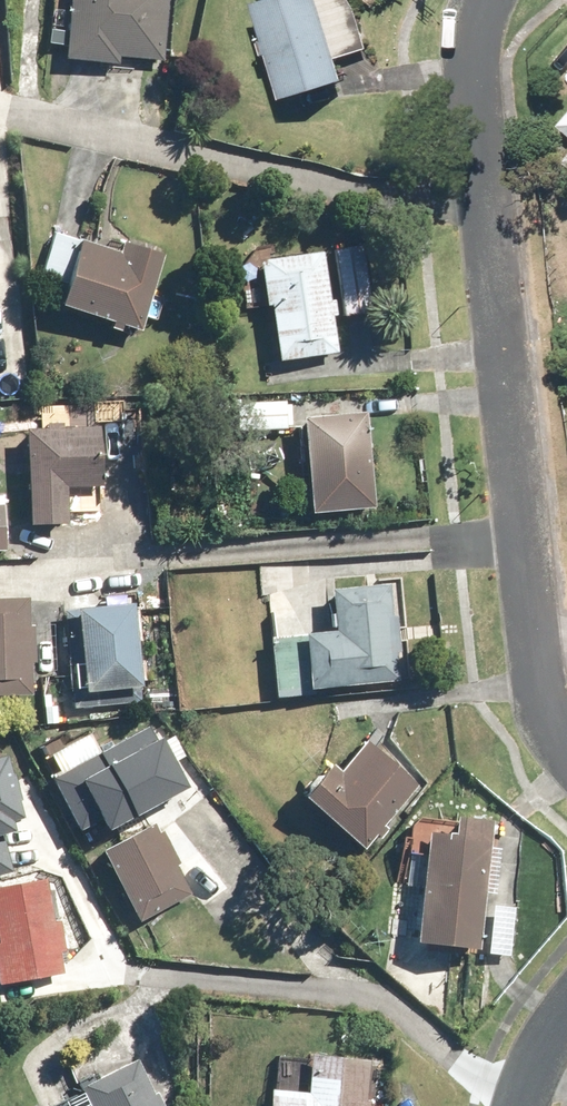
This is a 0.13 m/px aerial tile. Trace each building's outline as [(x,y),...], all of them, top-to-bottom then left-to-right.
[(66,58),(163,63),(166,0),(69,0),(66,58)] [(255,1),(269,99),(332,90),(320,0),(264,0),(255,1)] [(554,120),(566,131),(566,105),(554,120)] [(87,238),(62,313),(141,340),(166,264),(87,238)] [(372,316),(358,248),(332,254),(346,321),(372,316)] [(265,262),(275,356),(337,349),(327,255),(265,262)] [(238,431),(282,427),(280,405),(236,409),(238,431)] [(303,420),(312,512),(373,506),(364,414),(303,420)] [(98,426),(22,433),(31,527),(66,523),(63,492),(104,489),(98,426)] [(269,636),(274,695),(397,683),(387,586),(327,592),(331,630),(269,636)] [(33,688),(24,597),(0,600),(0,691),(33,688)] [(68,698),(140,691),(132,606),(60,613),(68,698)] [(49,775),(81,834),(180,780),(149,722),(49,775)] [(362,737),(305,798),(361,849),(417,788),(362,737)] [(14,868),(4,828),(26,823),(9,751),(0,753),(0,871),(14,868)] [(150,810),(94,837),(133,919),(189,892),(150,810)] [(420,839),(412,937),(485,944),(493,845),(420,839)] [(66,967),(48,872),(0,881),(0,980),(66,967)] [(367,1063),(305,1058),(302,1091),(266,1088),(264,1105),(363,1105),(367,1063)] [(78,1087),(88,1105),(155,1105),(132,1060),(78,1087)]
